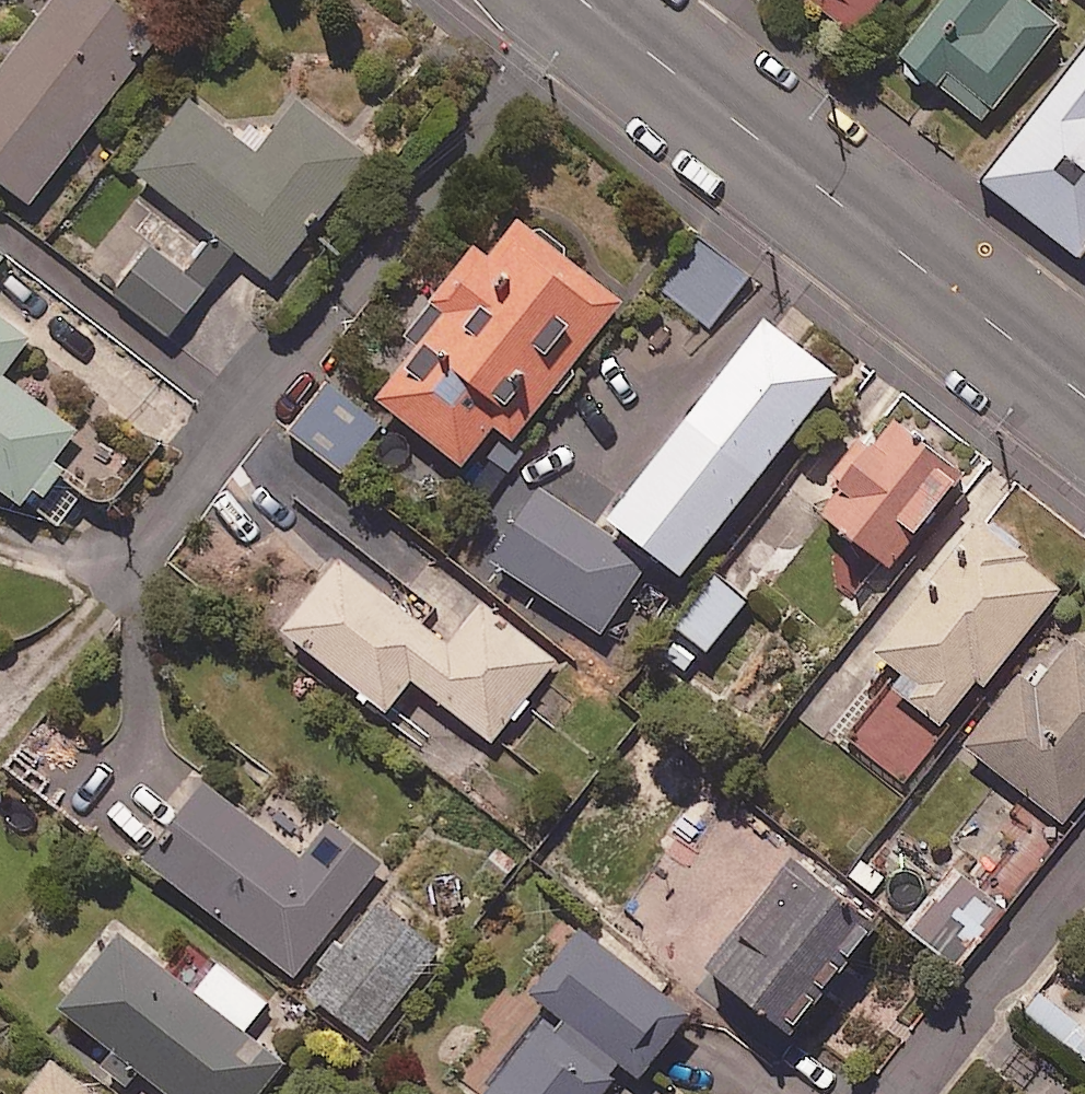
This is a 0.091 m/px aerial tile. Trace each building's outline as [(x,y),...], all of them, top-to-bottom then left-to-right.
[(119,0),(62,0),(0,81),(0,182),(34,207),(166,36),(119,0)] [(857,40),(891,0),(810,0),(857,40)] [(907,57),(989,124),(1068,27),(1035,0),(952,0),(907,57)] [(992,185),(1084,260),(1084,69),(992,185)] [(261,156),(197,102),(138,171),(134,167),(70,243),(174,331),(242,251),(276,280),(376,161),(306,102),(261,156)] [(630,303),(525,221),(496,258),(483,247),(411,338),(425,349),(383,403),(470,471),(498,434),(516,448),(630,303)] [(759,284),(706,242),(666,291),(719,333),(759,284)] [(9,257),(0,250),(0,268),(9,257)] [(10,515),(19,502),(26,507),(38,491),(52,502),(77,469),(63,458),(81,433),(7,378),(34,341),(0,316),(0,508),(10,515)] [(848,379),(776,322),(616,523),(688,581),(848,379)] [(385,426),(331,385),(295,432),(350,473),(385,426)] [(924,537),(964,483),(937,462),(943,454),(899,421),(877,452),(865,443),(818,506),(867,543),(891,512),(924,537)] [(654,563),(548,492),(500,564),(606,635),(654,563)] [(1068,591),(985,523),(877,655),(911,682),(905,690),(955,730),(1068,591)] [(455,648),(340,563),(283,640),(389,718),(416,682),(499,744),(557,666),(483,610),(455,648)] [(755,603),(722,578),(681,633),(713,658),(755,603)] [(1027,680),(967,746),(1060,829),(1084,801),(1084,649),(1076,641),(1035,687),(1027,680)] [(308,862),(213,788),(153,864),(299,978),(386,867),(335,827),(308,862)] [(887,927),(804,860),(716,970),(799,1037),(887,927)] [(1009,914),(957,869),(908,927),(961,972),(1009,914)] [(323,967),(329,972),(310,997),(369,1044),(442,952),(383,905),(349,947),(342,942),(323,967)] [(589,933),(537,996),(557,1012),(490,1093),(612,1093),(630,1072),(644,1083),(696,1021),(589,933)] [(126,935),(65,1010),(169,1093),(268,1093),(289,1068),(247,1034),(270,1005),(221,966),(199,994),(126,935)] [(1046,991),(1028,1018),(1081,1055),(1084,1049),(1084,1018),(1046,991)] [(58,1065),(36,1093),(96,1093),(58,1065)]
